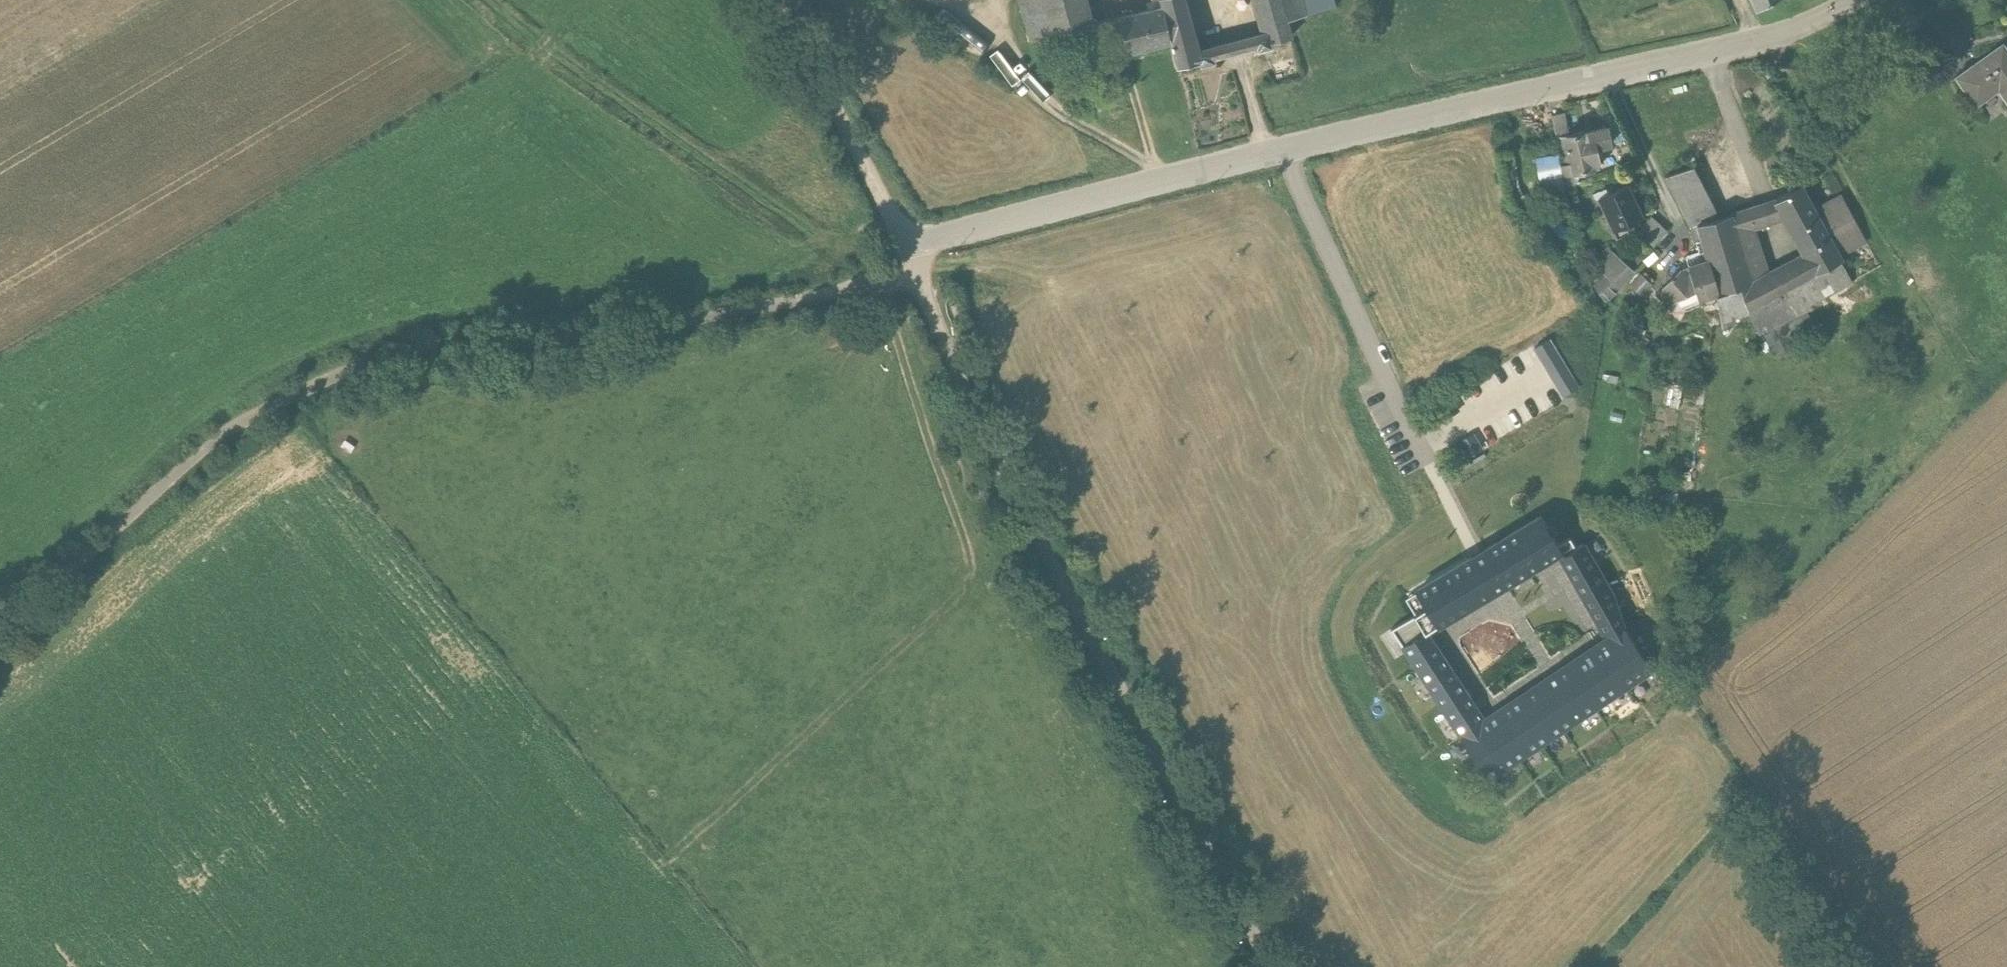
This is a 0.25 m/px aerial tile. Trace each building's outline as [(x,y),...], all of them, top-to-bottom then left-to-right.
[(1020,2),(1031,41),(1052,35),(1042,0),(1029,0),(1020,2)] [(1052,35),(1093,24),(1086,0),(1042,0),(1052,35)] [(1118,16),(1128,51),(1171,41),(1171,40),(1160,0),(1152,0),(1152,1),(1146,3),(1148,9),(1118,16)] [(1171,40),(1171,41),(1177,66),(1199,60),(1201,65),(1215,61),(1214,57),(1230,53),(1225,43),(1209,47),(1209,48),(1199,51),(1185,0),(1160,0),(1171,40)] [(1267,32),(1257,35),(1257,34),(1225,43),(1230,53),(1257,45),(1258,50),(1273,46),(1271,41),(1291,36),(1287,19),(1282,0),(1259,0),(1267,32)] [(1287,19),(1307,14),(1303,0),(1282,0),(1287,19)] [(1307,14),(1336,6),(1334,0),(1303,0),(1307,14)] [(2002,46),(1957,78),(1976,105),(1998,89),(2006,101),(2006,52),(2002,46)] [(1565,114),(1552,118),(1556,138),(1566,137),(1569,136),(1565,114)] [(1569,136),(1566,137),(1573,168),(1574,173),(1577,172),(1599,167),(1595,149),(1610,145),(1606,127),(1585,132),(1585,133),(1569,136)] [(1566,137),(1556,138),(1562,170),(1573,168),(1566,137)] [(1573,168),(1562,170),(1565,188),(1579,183),(1577,172),(1574,173),(1573,168)] [(1694,168),(1665,178),(1690,228),(1697,225),(1719,218),(1694,168)] [(1627,185),(1614,192),(1611,187),(1593,195),(1595,201),(1599,199),(1617,238),(1628,233),(1625,226),(1643,218),(1627,185)] [(1814,211),(1800,185),(1777,201),(1786,218),(1804,250),(1829,238),(1814,211)] [(1842,196),(1814,211),(1829,238),(1838,255),(1866,240),(1842,196)] [(1777,201),(1731,215),(1737,234),(1755,228),(1786,218),(1777,201)] [(1719,218),(1697,225),(1697,226),(1702,241),(1708,260),(1718,294),(1752,283),(1749,271),(1737,234),(1731,215),(1719,218)] [(1668,233),(1651,218),(1636,234),(1653,249),(1668,233)] [(1697,226),(1691,228),(1695,243),(1702,241),(1697,226)] [(1755,228),(1737,234),(1749,271),(1767,266),(1755,228)] [(1718,294),(1717,295),(1722,326),(1749,312),(1841,261),(1838,255),(1829,238),(1804,250),(1806,254),(1752,283),(1718,294)] [(1633,271),(1616,256),(1598,269),(1604,276),(1617,288),(1618,288),(1625,280),(1633,271)] [(1708,260),(1689,266),(1697,292),(1699,300),(1717,295),(1718,294),(1708,260)] [(1841,261),(1749,312),(1760,332),(1765,330),(1810,305),(1853,282),(1841,261)] [(1689,266),(1680,271),(1664,287),(1677,302),(1697,292),(1689,266)] [(1617,288),(1604,276),(1595,287),(1604,301),(1618,288),(1617,288)] [(1651,286),(1641,276),(1631,287),(1642,296),(1647,291),(1651,286)] [(1651,286),(1647,291),(1651,294),(1655,289),(1651,286)] [(1810,305),(1765,330),(1779,354),(1822,332),(1808,312),(1812,310),(1810,305)] [(1541,518),(1485,552),(1506,586),(1558,554),(1562,552),(1558,546),(1541,518)] [(1570,539),(1558,546),(1562,552),(1558,554),(1560,558),(1576,549),(1570,539)] [(1576,549),(1560,558),(1583,598),(1606,584),(1583,545),(1576,549)] [(1485,552),(1417,593),(1426,609),(1438,627),(1506,586),(1485,552)] [(1606,584),(1583,598),(1589,610),(1607,640),(1624,629),(1623,626),(1613,597),(1606,584)] [(1417,593),(1404,601),(1414,616),(1426,609),(1417,593)] [(1426,609),(1414,616),(1415,617),(1425,633),(1426,634),(1427,634),(1438,627),(1426,609)] [(1425,633),(1415,617),(1391,631),(1426,684),(1449,669),(1427,634),(1426,634),(1425,633)] [(1607,640),(1589,652),(1617,694),(1651,671),(1624,629),(1607,640)] [(1617,694),(1589,652),(1578,660),(1577,659),(1561,670),(1589,712),(1617,694)] [(1484,722),(1449,669),(1426,684),(1462,738),(1484,723),(1484,722)] [(1561,670),(1529,692),(1557,733),(1589,712),(1561,670)] [(1529,692),(1499,712),(1527,754),(1557,733),(1529,692)] [(1484,722),(1484,723),(1462,738),(1489,780),(1502,770),(1527,754),(1499,712),(1484,722)]
